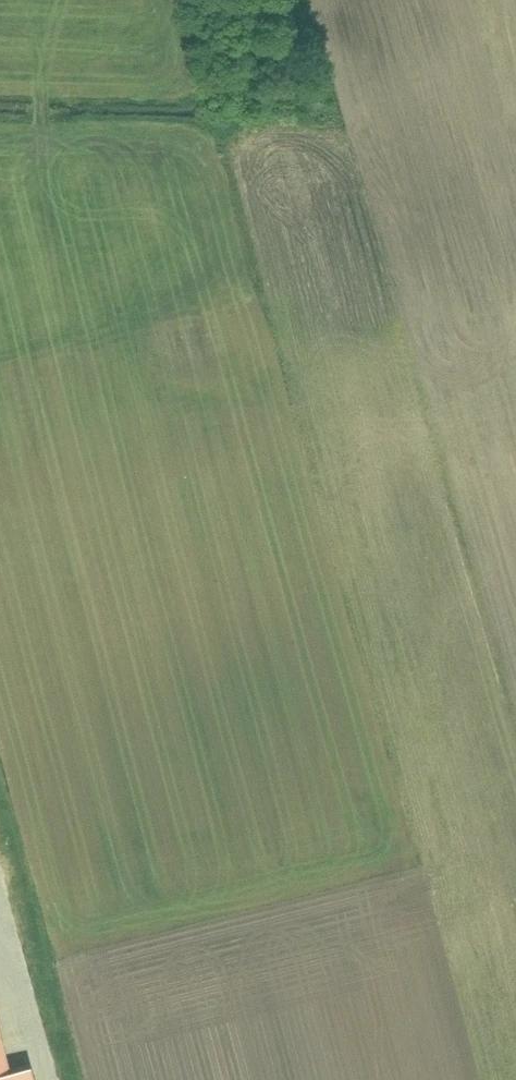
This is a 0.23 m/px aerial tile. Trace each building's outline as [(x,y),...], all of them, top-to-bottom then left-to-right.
[(33,1073),(8,1079),(0,1048),(0,1079),(35,1079),(33,1073)]
